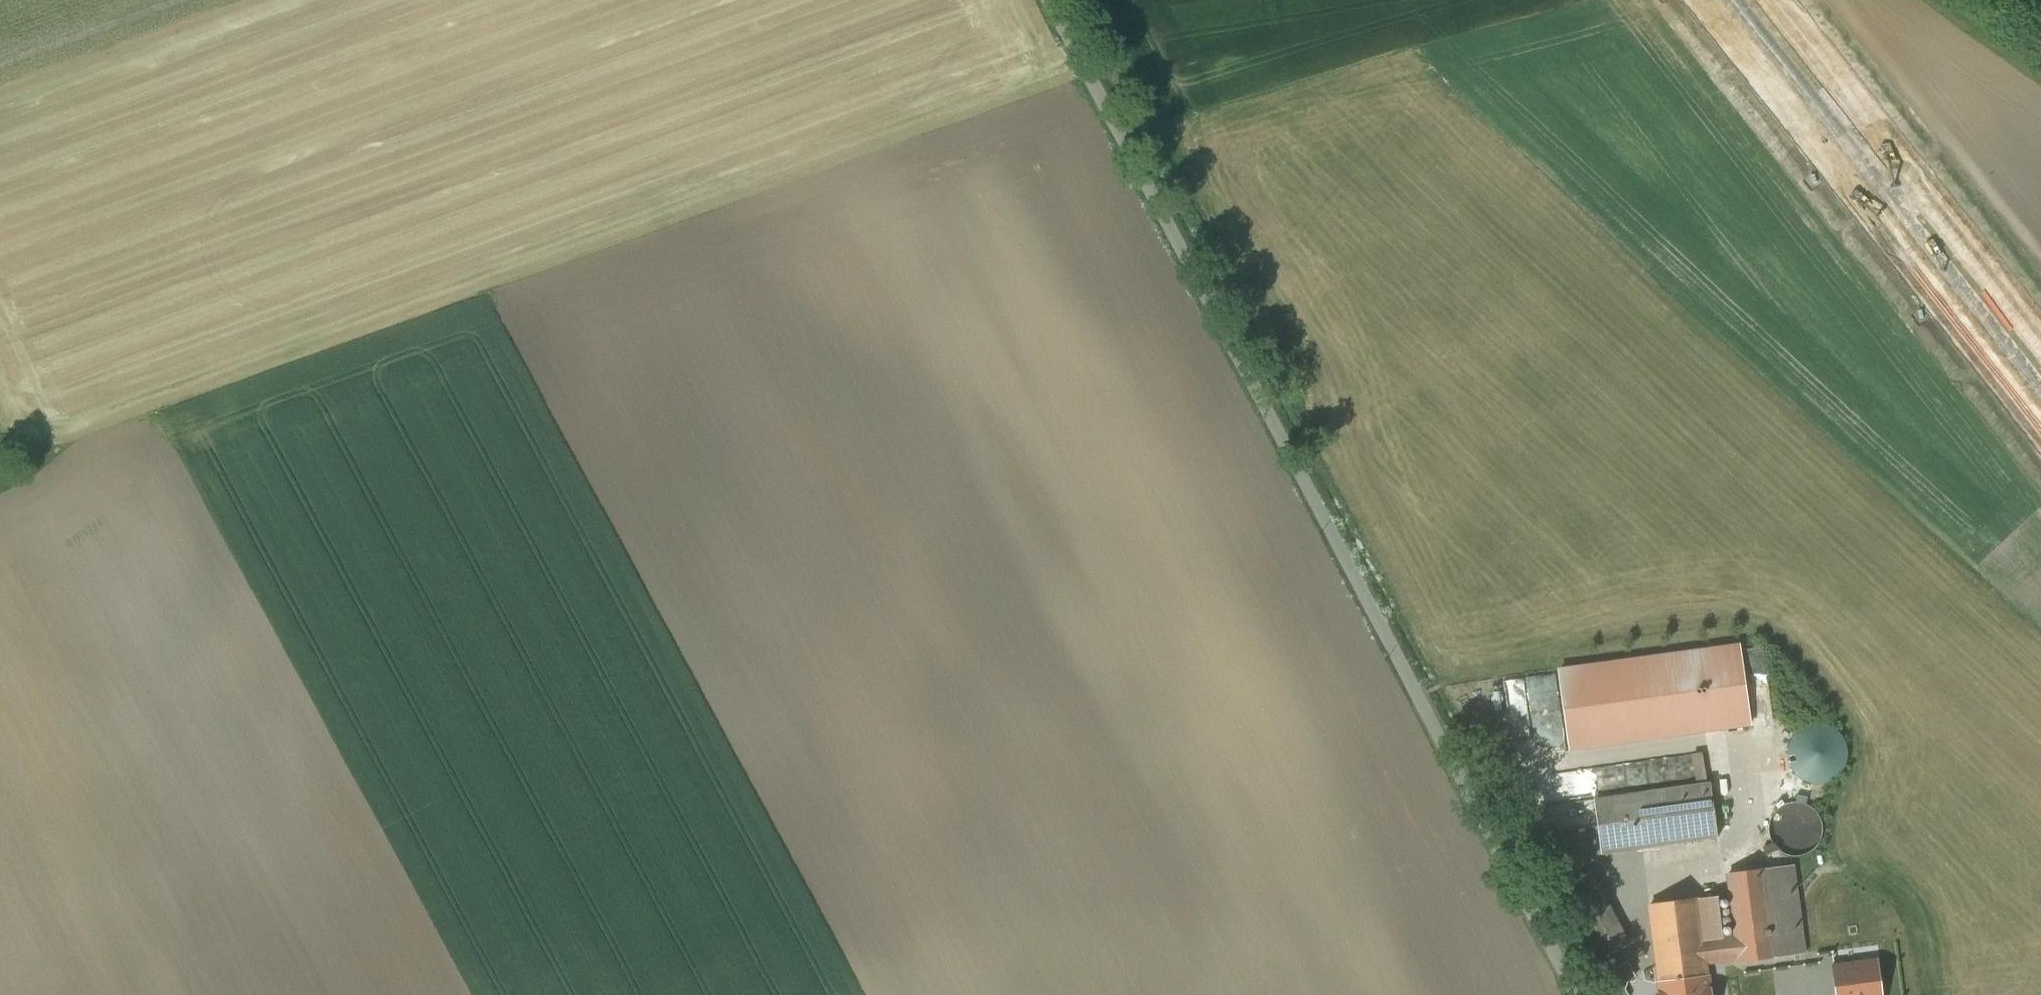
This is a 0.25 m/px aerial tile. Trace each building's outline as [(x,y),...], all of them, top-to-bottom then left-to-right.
[(1558,665),(1570,749),(1752,724),(1740,640),(1558,665)] [(1794,728),(1797,778),(1848,775),(1845,725),(1794,728)] [(1521,784),(1503,733),(1487,739),(1506,789),(1521,784)] [(1639,762),(1608,762),(1608,789),(1639,789),(1639,762)] [(1710,783),(1596,799),(1603,853),(1718,837),(1710,783)] [(1521,784),(1506,789),(1511,805),(1526,799),(1521,784)] [(1821,839),(1823,829),(1820,818),(1814,810),(1806,804),(1795,802),(1785,805),(1776,811),(1771,819),(1769,830),(1771,840),(1777,849),(1786,854),(1796,856),(1807,854),(1815,848),(1821,839)] [(1793,865),(1763,869),(1774,957),(1804,953),(1793,865)] [(1763,869),(1728,874),(1737,937),(1740,958),(1740,962),(1774,957),(1763,869)] [(1628,944),(1591,873),(1557,891),(1595,961),(1628,944)] [(1650,905),(1660,982),(1662,994),(1709,994),(1705,962),(1702,941),(1703,941),(1697,899),(1650,905)] [(1703,941),(1702,941),(1705,962),(1740,958),(1737,937),(1703,941)] [(1837,994),(1884,994),(1881,961),(1834,966),(1837,994)] [(1627,962),(1602,975),(1609,989),(1621,983),(1634,976),(1627,962)] [(1609,989),(1613,994),(1627,994),(1621,983),(1609,989)]
